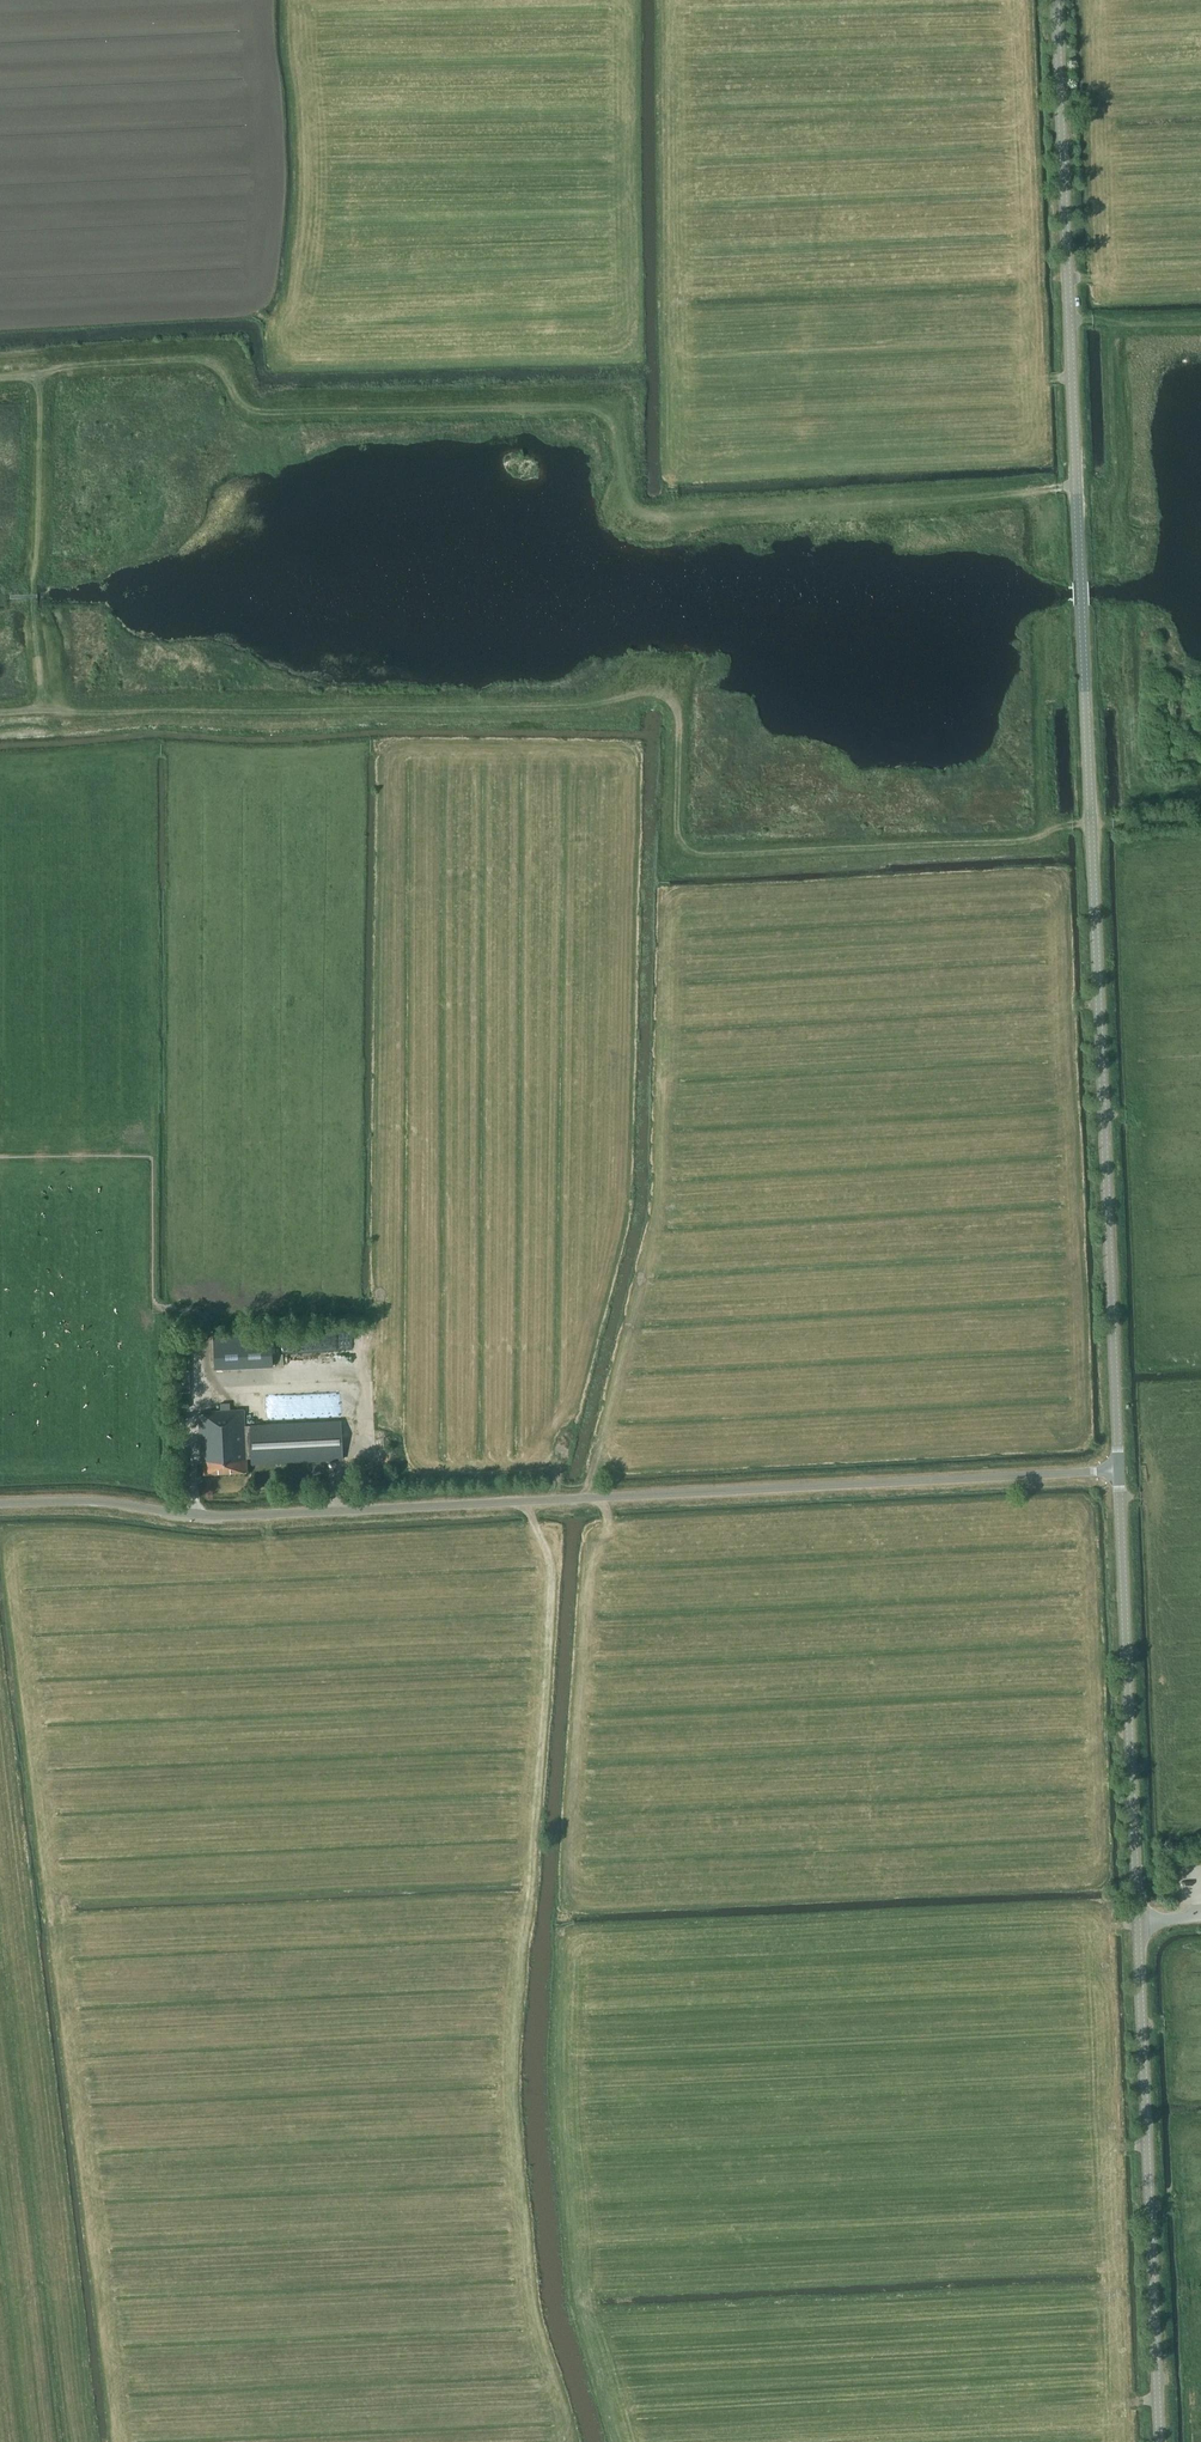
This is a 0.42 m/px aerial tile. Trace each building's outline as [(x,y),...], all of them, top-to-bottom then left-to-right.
[(212,1334),(213,1368),(271,1366),(270,1332),(212,1334)] [(188,1350),(188,1342),(175,1342),(175,1350),(188,1350)] [(174,1392),(188,1392),(187,1370),(173,1371),(174,1392)] [(252,1464),(342,1459),(341,1420),(244,1424),(243,1409),(229,1410),(229,1403),(219,1404),(219,1410),(210,1411),(211,1413),(198,1414),(200,1461),(203,1461),(203,1474),(248,1472),(247,1459),(252,1458),(252,1464)]
